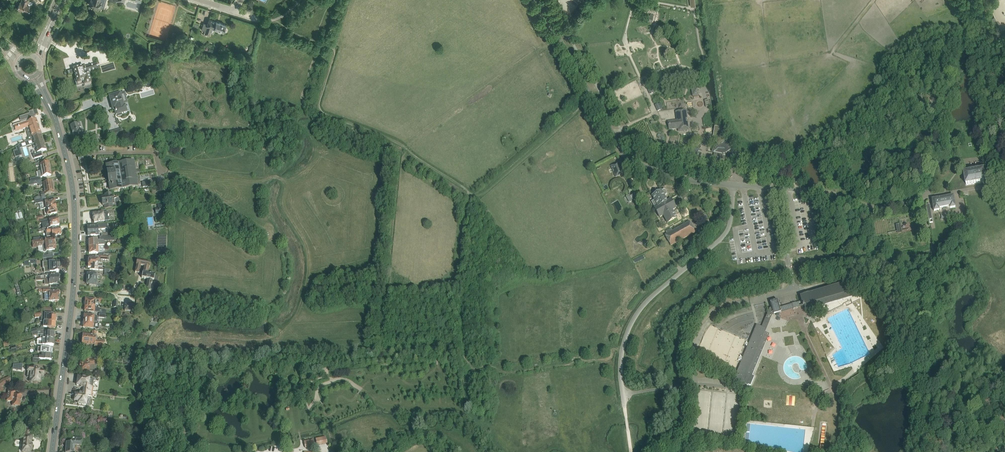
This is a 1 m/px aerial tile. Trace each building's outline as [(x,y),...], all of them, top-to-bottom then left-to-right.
[(29,0),(22,0),(21,3),(20,3),(17,9),(28,14),(30,9),(31,10),(32,7),(27,5),(29,0)] [(89,4),(94,6),(93,9),(98,10),(99,8),(100,8),(101,3),(99,2),(99,0),(90,0),(89,4)] [(212,20),(209,19),(207,24),(204,23),(202,30),(204,30),(204,32),(205,33),(205,34),(209,35),(212,28),(224,32),(224,31),(225,29),(225,28),(225,27),(225,26),(226,25),(216,22),(212,21),(212,20)] [(92,84),(88,73),(99,70),(97,64),(84,68),(84,67),(67,72),(69,76),(75,74),(77,80),(75,80),(77,87),(85,85),(85,86),(92,84)] [(698,88),(691,90),(692,94),(687,95),(688,101),(702,98),(702,93),(699,93),(698,88)] [(115,109),(116,115),(126,112),(125,106),(123,106),(123,103),(127,102),(124,94),(120,95),(120,94),(109,97),(113,110),(115,109)] [(683,131),(689,130),(688,121),(686,121),(686,119),(688,119),(686,110),(676,112),(677,120),(668,121),(669,130),(678,129),(678,128),(683,127),(683,131)] [(29,114),(22,117),(23,121),(35,117),(33,111),(29,112),(29,114)] [(28,121),(13,125),(13,126),(18,124),(19,130),(29,127),(32,137),(32,138),(41,135),(39,129),(36,119),(27,122),(27,121),(28,121)] [(77,124),(71,126),(75,141),(80,139),(80,142),(97,142),(97,136),(81,136),(77,124)] [(726,160),(733,161),(735,161),(739,162),(740,157),(736,156),(734,156),(733,156),(733,155),(733,153),(732,150),(726,142),(721,134),(721,133),(721,128),(715,127),(714,134),(714,135),(714,136),(718,143),(717,144),(718,145),(716,146),(715,148),(714,149),(714,150),(713,151),(713,152),(714,153),(713,158),(721,159),(722,159),(723,160),(724,160),(725,160),(726,160)] [(46,150),(41,135),(32,138),(34,143),(32,143),(34,148),(35,147),(37,153),(33,154),(34,159),(42,156),(41,152),(40,152),(46,150)] [(23,141),(21,141),(26,157),(31,155),(27,143),(24,144),(23,141)] [(679,155),(680,148),(668,146),(667,151),(679,155)] [(23,154),(20,147),(14,150),(16,156),(23,154)] [(684,150),(683,156),(687,157),(687,158),(695,160),(696,158),(700,159),(702,153),(698,153),(699,151),(699,150),(700,150),(697,150),(693,149),(691,148),(687,147),(687,148),(688,148),(688,150),(684,150)] [(112,165),(106,166),(110,190),(137,186),(133,162),(119,164),(118,160),(112,161),(113,165),(112,165)] [(41,161),(35,164),(36,167),(40,166),(41,171),(51,169),(50,165),(49,161),(45,162),(46,163),(42,164),(41,161)] [(611,165),(616,176),(623,173),(618,162),(611,165)] [(984,169),(979,170),(978,167),(970,168),(970,172),(964,173),(966,185),(986,181),(984,169)] [(41,180),(32,182),(32,185),(39,184),(39,186),(43,186),(43,189),(54,187),(53,183),(52,183),(52,181),(43,183),(43,182),(42,183),(41,180)] [(35,198),(34,198),(35,201),(42,199),(45,199),(44,195),(45,195),(54,193),(54,191),(54,187),(43,189),(44,192),(40,193),(41,196),(40,197),(40,196),(39,196),(38,196),(37,196),(36,197),(35,198)] [(652,196),(658,206),(667,201),(664,196),(667,195),(667,193),(665,190),(664,190),(662,191),(661,191),(652,196)] [(104,205),(105,209),(113,208),(112,204),(115,203),(114,199),(114,196),(111,196),(111,194),(105,195),(105,197),(101,197),(103,205),(104,205)] [(953,195),(932,199),(934,211),(939,210),(939,208),(950,206),(950,208),(955,207),(953,195)] [(42,199),(35,201),(35,204),(40,203),(40,206),(41,210),(44,209),(56,207),(56,206),(56,204),(55,201),(49,202),(48,201),(46,202),(45,199),(42,199)] [(671,199),(667,201),(658,206),(654,208),(660,217),(663,215),(668,223),(677,218),(672,210),(676,208),(671,199)] [(56,207),(44,209),(44,213),(45,216),(47,216),(48,215),(48,216),(51,215),(51,214),(57,213),(57,211),(57,210),(57,208),(56,208),(56,207)] [(93,214),(94,222),(94,223),(104,221),(109,220),(108,212),(103,213),(93,214)] [(59,226),(59,223),(60,222),(59,220),(58,220),(58,219),(47,221),(46,219),(44,220),(39,221),(40,224),(41,223),(42,229),(48,228),(59,226)] [(897,222),(898,230),(911,228),(910,220),(897,222)] [(695,232),(689,221),(672,231),(670,228),(665,231),(666,234),(665,235),(671,245),(695,232)] [(98,226),(87,227),(88,236),(99,235),(98,228),(102,228),(102,229),(105,228),(105,225),(97,226),(98,226)] [(60,228),(46,230),(47,234),(46,234),(48,240),(53,239),(53,237),(61,235),(62,234),(62,232),(60,232),(60,228)] [(89,241),(87,241),(87,244),(89,244),(89,247),(98,247),(100,247),(104,247),(105,247),(105,246),(104,245),(104,242),(115,240),(115,236),(108,236),(102,237),(100,237),(100,240),(89,240),(89,241)] [(56,250),(55,244),(56,243),(56,241),(55,241),(55,240),(46,241),(46,240),(32,241),(33,248),(39,247),(39,246),(42,246),(43,252),(44,253),(46,252),(56,250)] [(88,260),(88,263),(100,264),(100,260),(108,260),(109,254),(103,254),(103,256),(99,255),(98,257),(91,257),(91,258),(89,258),(89,260),(88,260)] [(137,265),(135,273),(139,273),(141,266),(144,267),(143,273),(142,278),(148,279),(146,287),(146,289),(150,290),(151,288),(152,284),(152,283),(152,280),(154,281),(154,280),(158,281),(159,276),(155,275),(148,274),(149,268),(150,268),(150,267),(150,264),(151,263),(150,263),(146,262),(145,262),(142,261),(141,261),(138,261),(137,261),(136,264),(136,265),(137,265)] [(59,272),(59,267),(60,267),(59,264),(60,264),(60,262),(58,262),(58,263),(54,263),(54,262),(43,262),(43,269),(44,269),(44,272),(46,272),(46,276),(54,275),(56,275),(56,272),(56,273),(57,273),(57,272),(59,272)] [(59,284),(59,275),(56,275),(54,275),(46,276),(42,276),(42,279),(49,278),(49,277),(50,277),(50,278),(49,279),(49,280),(46,280),(46,285),(59,284)] [(853,296),(850,286),(847,287),(846,283),(800,296),(802,302),(803,305),(804,305),(805,306),(806,310),(853,296)] [(59,297),(59,294),(60,294),(60,291),(50,292),(50,289),(39,290),(39,292),(43,292),(43,293),(49,293),(49,297),(47,297),(47,301),(49,301),(54,301),(59,301),(59,297)] [(84,301),(84,305),(96,306),(98,307),(99,303),(101,303),(101,302),(103,302),(103,299),(99,298),(99,300),(86,299),(86,302),(84,301)] [(774,315),(781,313),(780,308),(777,300),(770,302),(772,308),(769,309),(768,313),(773,311),(774,315)] [(141,306),(141,301),(136,301),(136,305),(131,305),(131,303),(128,303),(128,305),(125,305),(125,311),(137,312),(138,306),(141,306)] [(780,308),(781,313),(805,306),(804,305),(803,305),(802,302),(780,308)] [(773,311),(768,313),(767,314),(762,327),(765,329),(764,332),(765,332),(772,315),(774,315),(773,311)] [(41,317),(41,321),(42,321),(43,322),(44,322),(56,322),(56,323),(56,321),(56,320),(56,319),(56,318),(56,317),(52,316),(52,314),(44,314),(45,312),(41,312),(41,313),(42,317),(41,317)] [(55,328),(56,327),(56,326),(56,325),(56,323),(56,322),(44,322),(42,321),(41,326),(40,326),(40,329),(38,329),(39,331),(39,330),(43,330),(45,330),(45,328),(49,328),(49,329),(49,330),(50,330),(50,329),(51,329),(51,328),(55,328)] [(83,322),(83,325),(84,325),(84,328),(95,329),(95,330),(98,330),(99,326),(99,323),(95,322),(83,322)] [(751,375),(757,360),(766,340),(761,338),(763,335),(767,337),(768,333),(765,332),(764,332),(765,329),(762,327),(759,326),(757,325),(750,341),(745,355),(741,364),(737,373),(739,374),(739,375),(736,374),(735,377),(735,378),(734,381),(744,385),(745,384),(747,384),(748,385),(751,386),(754,376),(751,375)] [(39,331),(36,332),(37,334),(40,335),(40,339),(42,339),(54,339),(54,332),(44,332),(45,330),(43,330),(39,330),(39,331)] [(96,332),(92,332),(92,335),(83,334),(82,344),(87,345),(86,346),(89,347),(89,345),(95,345),(95,347),(104,348),(104,342),(100,341),(100,339),(97,339),(97,338),(96,338),(96,332)] [(53,358),(53,356),(52,355),(52,354),(42,354),(41,356),(34,356),(34,358),(33,358),(32,363),(39,363),(40,359),(52,360),(52,358),(53,358)] [(95,361),(80,359),(79,364),(80,364),(80,367),(82,367),(82,371),(89,372),(96,372),(97,365),(94,365),(95,361)] [(30,382),(34,382),(35,380),(40,381),(40,376),(41,376),(41,375),(41,374),(44,374),(44,371),(37,370),(38,368),(32,367),(31,368),(28,367),(27,377),(30,377),(30,382)] [(0,391),(3,389),(1,387),(5,384),(9,382),(11,382),(9,377),(7,377),(2,380),(0,381),(0,391)] [(94,379),(80,377),(79,381),(77,381),(77,385),(81,386),(80,387),(83,388),(82,391),(92,392),(94,379)] [(21,402),(22,396),(15,395),(15,392),(8,391),(7,401),(12,402),(12,406),(20,407),(20,402),(21,402)] [(91,397),(92,392),(82,391),(82,394),(80,393),(79,395),(75,394),(74,401),(78,401),(78,404),(86,405),(87,396),(91,397)] [(796,402),(796,392),(787,392),(787,402),(796,402)] [(33,445),(31,444),(32,434),(30,433),(30,431),(26,430),(25,434),(24,434),(22,451),(30,451),(32,451),(33,445)] [(65,451),(74,451),(75,446),(81,447),(82,439),(72,438),(71,443),(66,442),(65,451)]
